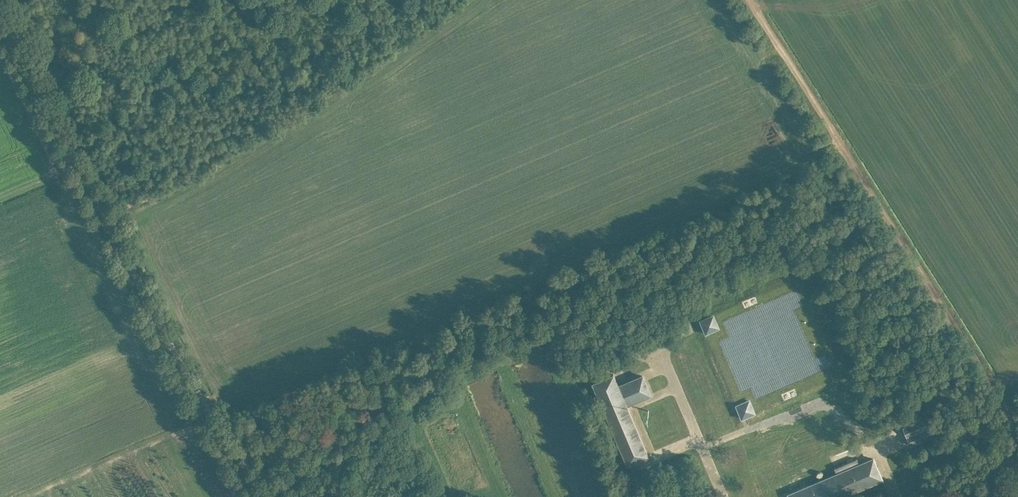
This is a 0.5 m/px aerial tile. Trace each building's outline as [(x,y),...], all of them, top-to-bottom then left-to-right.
[(706,333),(718,328),(713,315),(701,321),(706,333)] [(619,385),(614,373),(594,382),(628,462),(648,454),(627,404),(651,394),(643,375),(619,385)] [(742,418),(755,412),(749,400),(737,405),(742,418)] [(911,445),(933,435),(926,418),(904,427),(911,445)] [(857,458),(834,467),(837,473),(789,494),(790,496),(839,496),(882,478),(873,458),(860,464),(857,458)]
